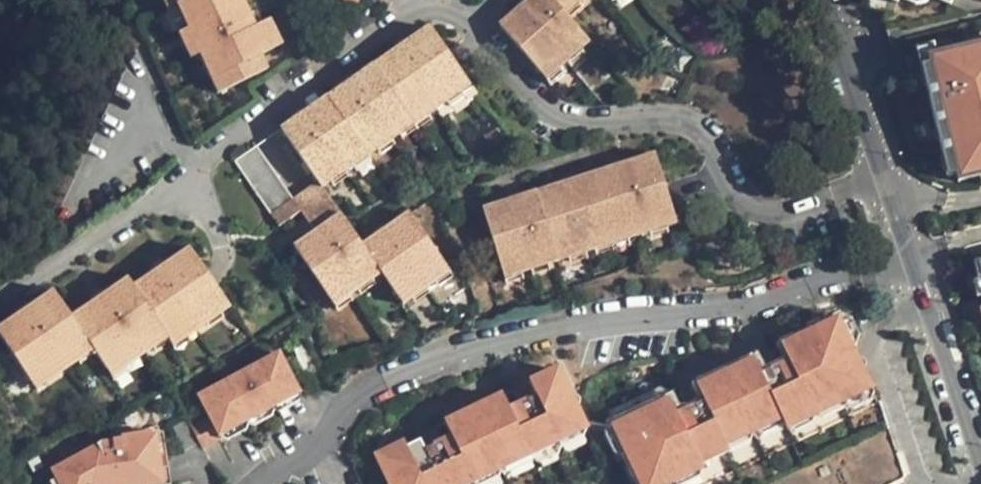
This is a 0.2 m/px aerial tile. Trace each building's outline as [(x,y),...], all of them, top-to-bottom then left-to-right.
[(165,10),(175,5),(172,0),(161,0),(165,10)] [(199,55),(218,96),(266,73),(260,60),(268,56),(254,27),(249,30),(244,22),(234,0),(172,0),(175,5),(199,55)] [(359,0),(338,0),(353,10),(359,0)] [(570,17),(555,0),(531,0),(500,27),(546,80),(590,42),(570,17)] [(570,17),(589,0),(555,0),(570,17)] [(190,59),(199,55),(175,5),(165,10),(190,59)] [(251,18),(244,22),(249,30),(254,27),(251,18)] [(320,183),(324,188),(472,83),(430,25),(282,129),(320,183)] [(928,48),(955,171),(957,178),(980,173),(980,36),(937,46),(928,48)] [(928,48),(937,46),(935,38),(916,43),(946,173),(955,171),(928,48)] [(302,214),(295,201),(257,148),(235,163),(282,229),(302,214)] [(508,279),(522,274),(679,224),(658,158),(487,212),(508,279)] [(342,215),(324,188),(320,183),(295,201),(302,214),(317,233),(342,215)] [(365,248),(342,215),(317,233),(295,248),(338,308),(384,276),(365,248)] [(412,215),(365,248),(384,276),(401,301),(405,306),(452,272),(412,215)] [(183,332),(204,317),(215,309),(225,302),(187,246),(164,262),(154,269),(130,286),(166,336),(169,342),(183,332)] [(151,263),(154,269),(164,262),(160,257),(151,263)] [(91,300),(68,316),(90,350),(96,358),(109,376),(122,368),(152,346),(166,336),(130,286),(125,277),(101,293),(91,300)] [(88,297),(91,300),(101,293),(98,290),(88,297)] [(90,350),(68,316),(52,293),(28,309),(17,317),(0,329),(0,343),(34,390),(47,381),(57,373),(79,359),(90,350)] [(14,313),(17,317),(28,309),(25,305),(14,313)] [(222,319),(215,309),(204,317),(210,327),(222,319)] [(777,361),(760,368),(757,360),(702,384),(707,393),(689,401),(693,409),(681,414),(674,398),(616,425),(643,483),(673,483),(678,482),(675,477),(730,451),(728,446),(786,420),(787,424),(844,398),(846,403),(873,391),(841,321),(784,347),(791,362),(780,368),(777,361)] [(169,342),(172,345),(176,351),(189,341),(183,332),(169,342)] [(158,355),(172,345),(169,342),(166,336),(152,346),(158,355)] [(83,367),(96,358),(90,350),(79,359),(83,367)] [(773,352),(757,360),(760,368),(777,361),(773,352)] [(268,395),(274,407),(301,394),(282,355),(248,371),(248,369),(233,376),(234,380),(201,395),(211,416),(191,425),(204,449),(224,439),(221,433),(249,420),(242,408),(246,406),(268,395)] [(441,434),(426,441),(424,439),(410,445),(408,440),(380,452),(395,483),(474,483),(478,482),(475,476),(533,450),(536,455),(562,442),(561,436),(589,424),(562,367),(535,380),(538,388),(521,396),(523,403),(513,408),(506,393),(448,421),(455,436),(445,441),(441,434)] [(128,377),(122,368),(109,376),(115,384),(128,377)] [(63,382),(57,373),(47,381),(52,389),(63,382)] [(517,389),(521,396),(538,388),(535,380),(521,386),(517,389)] [(685,393),(689,401),(707,393),(702,384),(685,393)] [(249,420),(274,407),(268,395),(246,406),(242,408),(249,420)] [(422,433),(424,439),(426,441),(441,434),(438,426),(422,433)] [(164,436),(57,448),(61,483),(170,483),(164,436)]
